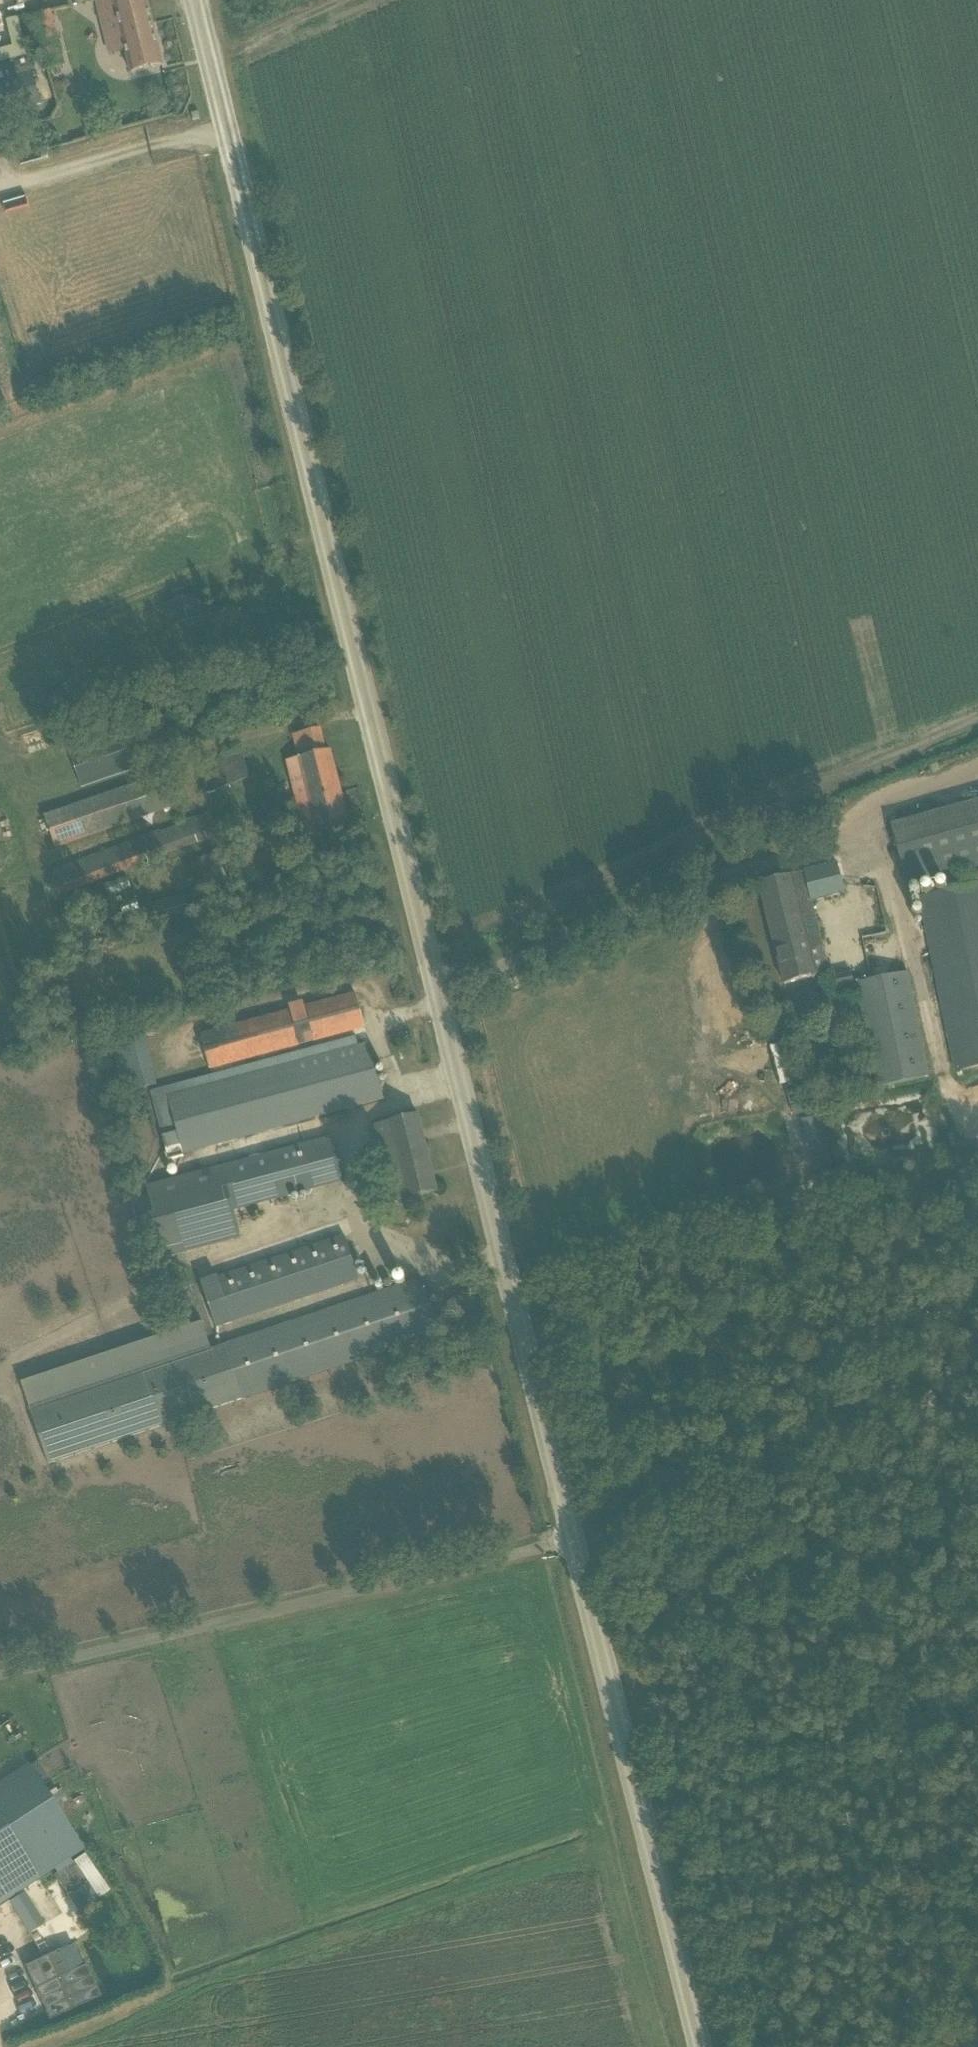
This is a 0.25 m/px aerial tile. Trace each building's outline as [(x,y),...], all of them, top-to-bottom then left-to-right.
[(163,67),(147,0),(98,0),(107,42),(123,38),(133,74),(163,67)] [(32,72),(33,75),(64,66),(50,11),(19,19),(32,72)] [(16,125),(13,112),(42,104),(33,75),(32,72),(0,81),(0,130),(16,125)] [(168,716),(69,749),(83,788),(163,761),(161,755),(180,749),(168,716)] [(57,742),(67,739),(63,728),(53,732),(57,742)] [(240,749),(196,767),(207,794),(251,776),(240,749)] [(304,831),(315,828),(317,834),(350,826),(331,751),(326,752),(300,758),(286,761),(300,813),(304,831)] [(166,773),(45,815),(56,849),(177,806),(166,773)] [(977,868),(977,802),(891,826),(908,887),(977,868)] [(131,840),(49,871),(58,896),(220,836),(210,810),(178,822),(179,825),(132,842),(131,840)] [(193,862),(206,892),(228,882),(215,852),(193,862)] [(759,884),(785,985),(816,977),(829,974),(824,950),(811,898),(844,888),(837,864),(759,884)] [(293,894),(301,893),(297,875),(290,876),(293,894)] [(920,898),(934,966),(926,968),(930,986),(938,984),(956,1072),(977,1067),(977,886),(920,898)] [(73,963),(70,947),(59,950),(62,965),(73,963)] [(54,982),(63,981),(61,970),(53,972),(54,982)] [(849,971),(834,977),(840,991),(855,984),(849,971)] [(878,1088),(929,1077),(907,973),(856,984),(878,1088)] [(211,1068),(364,1027),(356,995),(203,1036),(211,1068)] [(120,1089),(153,1084),(144,1032),(112,1038),(120,1089)] [(356,1037),(151,1092),(167,1154),(166,1154),(168,1161),(169,1161),(184,1157),(183,1153),(384,1099),(370,1045),(359,1047),(356,1037)] [(780,1086),(784,1085),(792,1083),(782,1044),(770,1047),(780,1086)] [(815,1101),(791,1107),(793,1116),(817,1111),(815,1101)] [(408,1199),(437,1192),(418,1115),(372,1126),(386,1181),(391,1203),(408,1199)] [(824,1116),(812,1119),(818,1143),(829,1140),(824,1116)] [(343,1180),(332,1136),(222,1166),(147,1186),(155,1215),(136,1220),(140,1235),(158,1230),(165,1258),(241,1238),(234,1209),(343,1180)] [(362,1280),(361,1279),(367,1277),(363,1265),(357,1267),(345,1237),(218,1279),(218,1277),(201,1282),(217,1328),(362,1280)] [(228,1404),(440,1333),(421,1280),(225,1346),(225,1345),(211,1350),(202,1323),(21,1384),(30,1413),(32,1413),(48,1464),(84,1452),(102,1446),(228,1404)] [(66,1823),(26,1765),(0,1782),(0,1894),(38,1868),(43,1876),(84,1850),(66,1823)] [(109,1892),(100,1879),(84,1855),(54,1876),(68,1896),(87,1883),(99,1899),(105,1895),(109,1892)] [(9,1897),(23,1932),(41,1925),(27,1890),(9,1897)] [(69,1973),(59,1951),(24,1967),(50,2021),(101,1997),(86,1965),(83,1966),(69,1973)]
